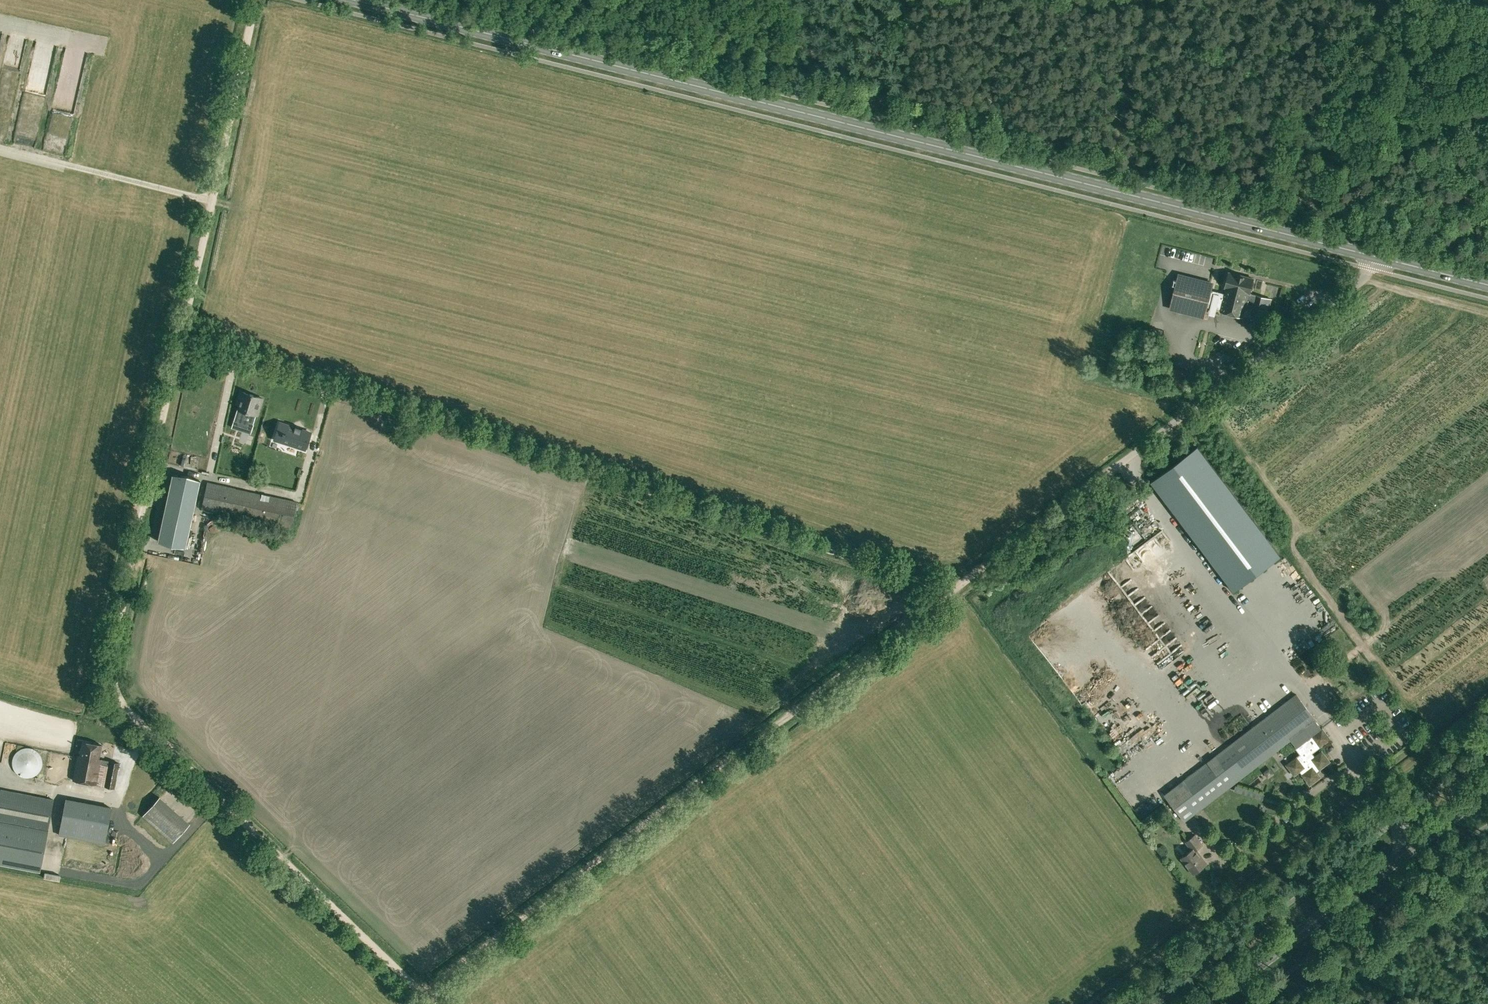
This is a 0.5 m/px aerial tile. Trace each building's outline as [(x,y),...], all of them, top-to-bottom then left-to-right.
[(1215,313),(1216,309),(1221,310),(1221,311),(1243,317),(1247,304),(1255,306),(1252,319),(1266,322),(1272,299),(1250,294),(1254,279),(1229,272),(1226,287),(1227,287),(1225,293),(1211,290),(1212,284),(1180,276),(1172,308),(1204,316),(1207,307),(1212,308),(1211,312),(1215,313)] [(244,392),(243,392),(240,391),(236,404),(240,405),(232,428),(249,433),(252,423),(255,415),(257,416),(263,398),(259,397),(244,392)] [(305,449),(310,432),(302,429),(302,428),(301,428),(301,429),(295,427),(296,426),(295,426),(295,427),(286,424),(283,431),(282,431),(281,434),(282,434),(280,441),(305,449)] [(255,440),(264,443),(268,428),(260,426),(255,440)] [(192,457),(216,462),(222,436),(205,432),(201,450),(194,448),(192,457)] [(1200,452),(1156,486),(1237,594),(1282,560),(1200,452)] [(172,475),(157,541),(186,547),(200,481),(172,475)] [(201,509),(291,529),(297,502),(207,482),(201,509)] [(1175,559),(1179,557),(1175,548),(1170,550),(1175,559)] [(1150,615),(1153,623),(1162,620),(1159,612),(1150,615)] [(1254,682),(1263,677),(1260,673),(1252,677),(1254,682)] [(1297,693),(1164,794),(1185,821),(1292,740),(1316,721),(1318,720),(1297,693)] [(1312,752),(1330,738),(1323,729),(1322,729),(1316,721),(1292,740),(1298,748),(1295,750),(1299,755),(1297,757),(1297,756),(1287,765),(1295,775),(1300,771),(1302,774),(1310,784),(1320,776),(1316,771),(1330,761),(1322,751),(1315,756),(1312,752)] [(1415,727),(1408,732),(1412,736),(1418,731),(1415,727)] [(1126,740),(1120,743),(1122,749),(1128,747),(1126,740)] [(73,780),(96,784),(100,766),(109,767),(105,786),(114,788),(119,763),(99,759),(102,745),(82,741),(80,755),(78,755),(73,780)] [(11,759),(11,760),(10,760),(10,761),(10,762),(11,763),(11,764),(11,765),(11,766),(11,767),(12,767),(12,768),(12,769),(13,770),(14,771),(14,772),(15,772),(15,773),(16,773),(16,774),(17,774),(18,775),(19,775),(19,776),(20,776),(21,776),(22,777),(23,777),(24,777),(25,777),(26,777),(27,777),(28,777),(29,777),(30,777),(31,777),(32,776),(33,776),(34,775),(35,775),(36,774),(37,773),(38,773),(38,772),(39,772),(39,771),(39,770),(40,770),(40,769),(41,768),(41,767),(41,766),(42,766),(42,765),(42,764),(42,763),(42,762),(42,761),(42,760),(42,759),(42,758),(42,757),(41,756),(41,755),(40,754),(40,753),(39,752),(39,751),(38,751),(38,750),(37,750),(37,749),(36,749),(36,748),(35,748),(34,748),(34,747),(33,747),(32,747),(32,746),(31,746),(30,746),(29,746),(28,746),(27,746),(26,746),(25,746),(24,746),(23,746),(22,746),(21,746),(21,747),(20,747),(19,747),(18,748),(17,749),(16,749),(16,750),(15,750),(14,751),(14,752),(13,752),(13,753),(12,754),(12,755),(12,756),(11,756),(11,757),(11,758),(11,759)] [(67,751),(54,750),(51,775),(64,776),(67,751)] [(138,776),(128,798),(141,803),(150,781),(138,776)] [(0,793),(0,825),(48,833),(54,799),(1,790),(0,793)] [(159,797),(143,815),(174,842),(190,824),(159,797)] [(59,834),(68,836),(104,843),(105,837),(111,808),(66,799),(59,834)] [(0,825),(0,862),(41,870),(48,833),(0,825)] [(1193,873),(1207,863),(1197,849),(1203,845),(1195,834),(1187,841),(1193,849),(1182,858),(1193,873)]
